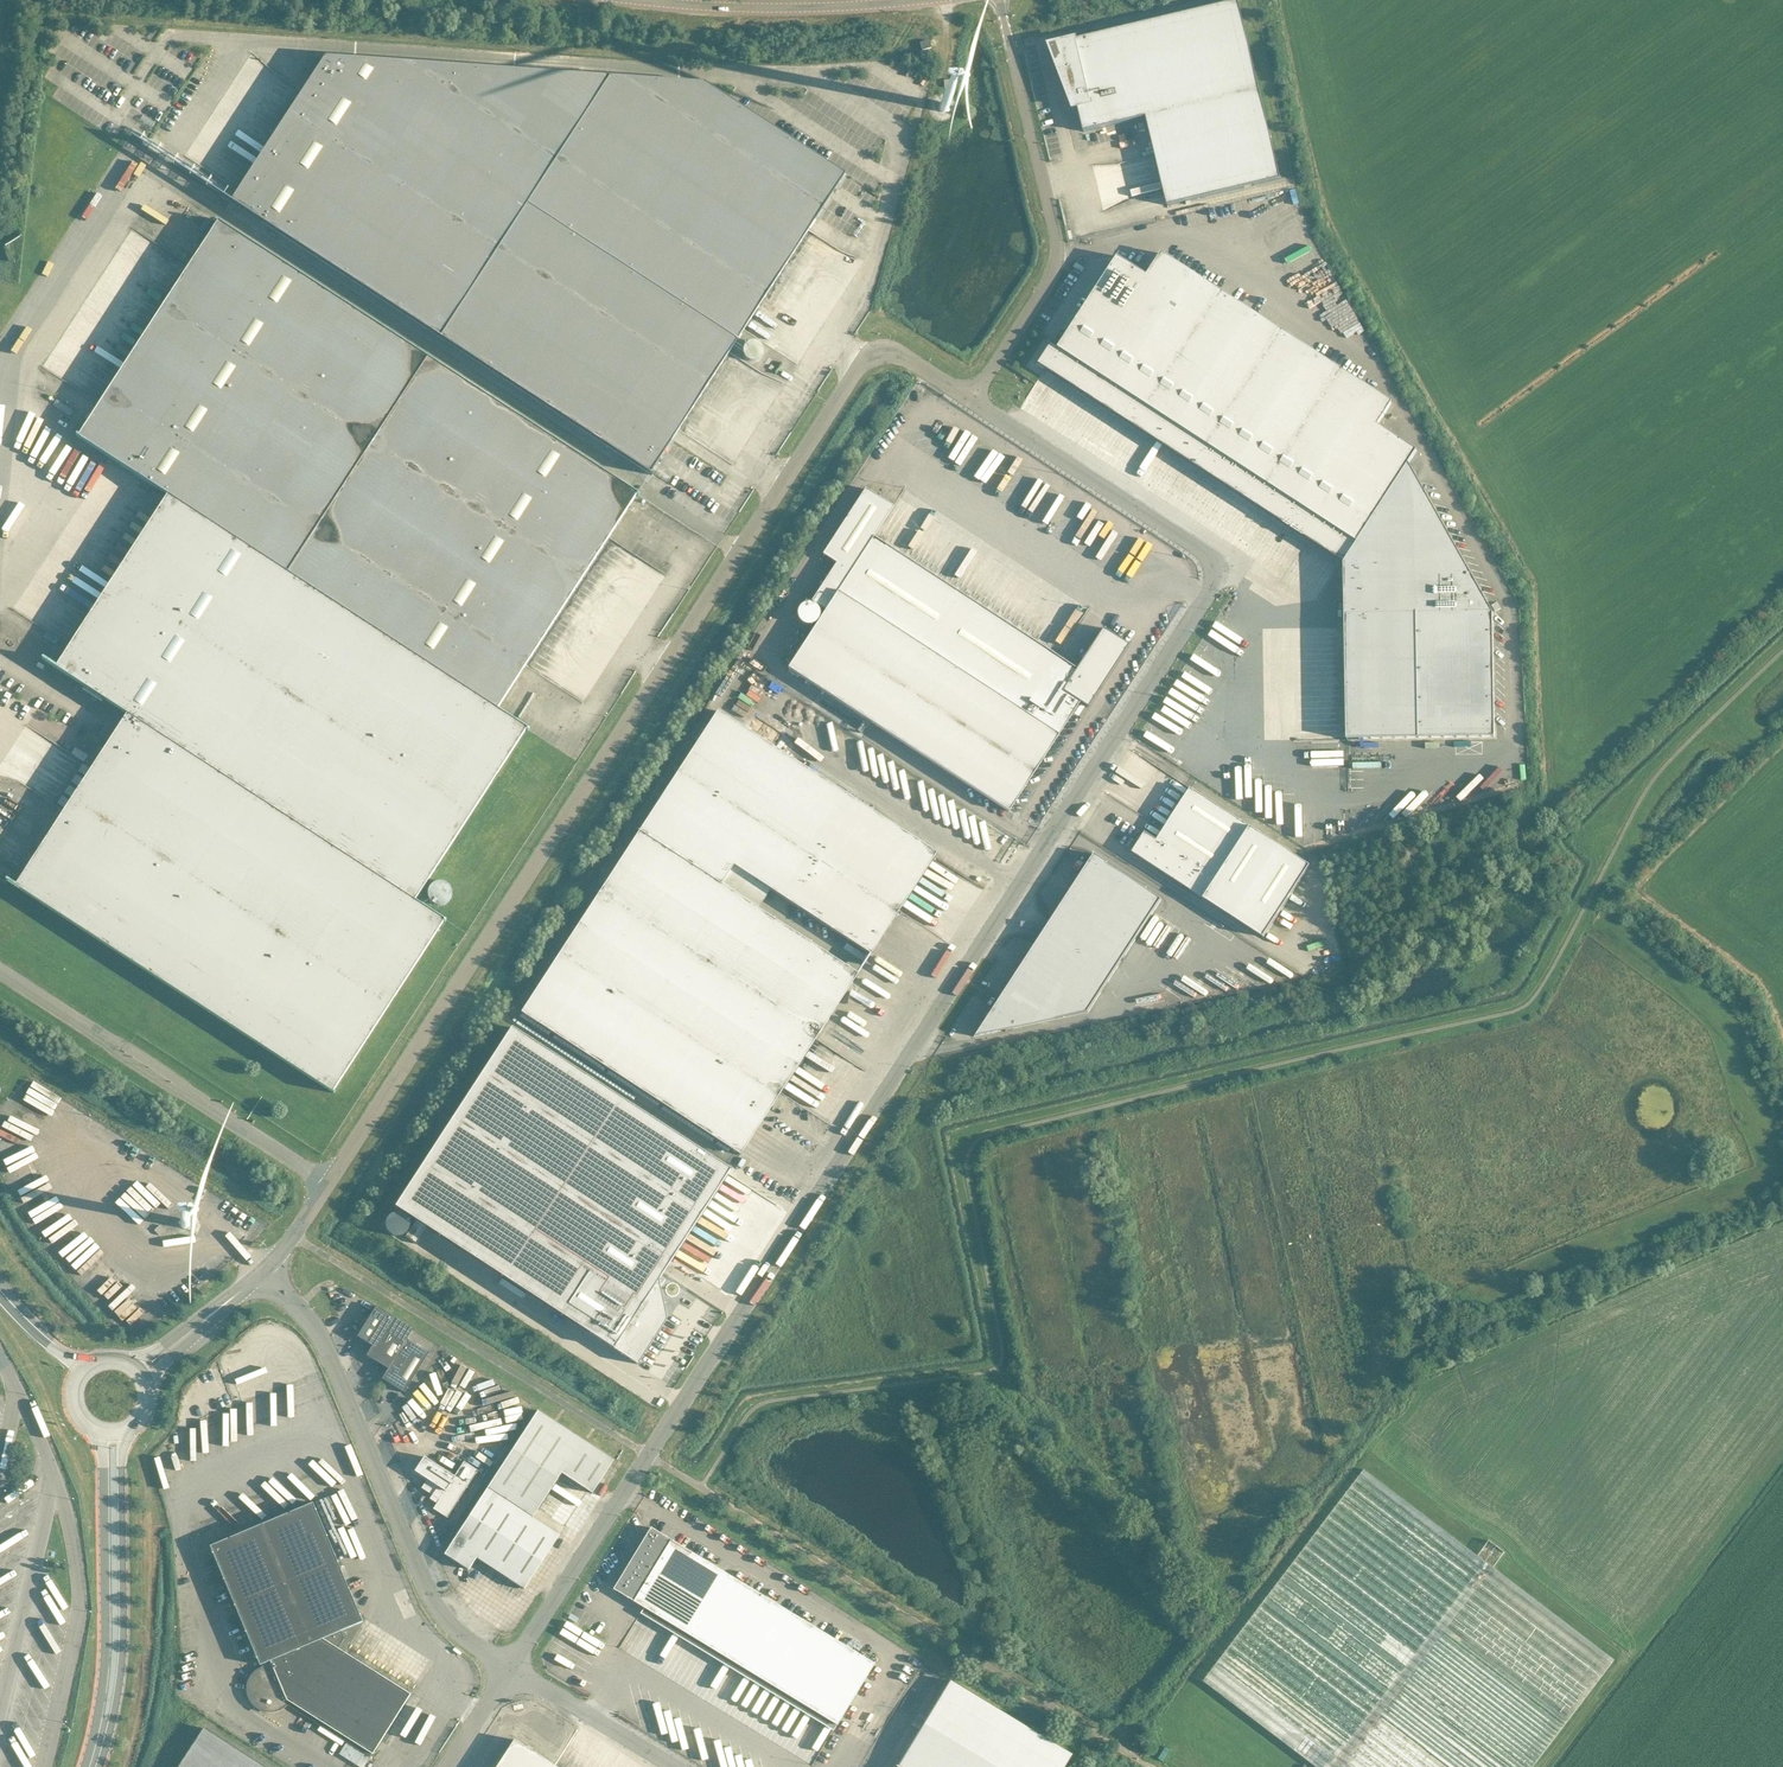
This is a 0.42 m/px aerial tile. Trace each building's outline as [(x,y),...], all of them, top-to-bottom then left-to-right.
[(1281,179),(1239,1),(1076,40),(1076,39),(1050,45),(1074,108),(1078,107),(1084,132),(1147,117),(1168,206),(1281,179)] [(920,43),(922,51),(931,48),(929,40),(920,43)] [(651,473),(844,175),(704,84),(325,57),(231,202),(652,475),(653,474),(651,473)] [(940,105),(939,107),(939,109),(940,111),(942,112),(944,113),(946,112),(948,111),(949,110),(949,107),(949,105),(947,104),(945,103),(943,102),(941,103),(940,105)] [(1274,198),(1278,203),(1294,193),(1290,187),(1274,198)] [(76,436),(167,495),(57,666),(43,657),(42,659),(85,687),(83,691),(92,697),(91,700),(96,703),(97,700),(102,703),(105,700),(127,714),(17,885),(7,879),(6,880),(334,1093),(335,1092),(333,1091),(444,921),(445,922),(446,921),(415,900),(526,730),(528,731),(529,729),(497,709),(636,495),(638,497),(639,495),(216,220),(215,222),(218,223),(79,436),(77,434),(76,436)] [(1042,359),(1041,361),(1048,365),(1046,368),(1345,563),(1345,608),(1347,736),(1347,739),(1348,739),(1495,737),(1493,613),(1486,602),(1409,464),(1417,450),(1396,436),(1378,425),(1392,402),(1162,253),(1148,275),(1119,256),(1059,348),(1052,344),(1042,359)] [(1103,628),(1076,669),(874,537),(893,507),(865,489),(822,554),(836,563),(811,601),(825,610),(788,668),(1009,812),(1080,702),(1088,707),(1102,685),(1101,684),(1126,645),(1114,637),(1115,636),(1103,628)] [(1489,547),(1500,567),(1505,564),(1494,544),(1489,547)] [(1031,604),(1036,607),(1042,598),(1037,595),(1031,604)] [(1047,626),(1052,628),(1057,616),(1052,614),(1047,626)] [(1345,686),(1320,685),(1319,693),(1344,694),(1345,686)] [(1298,691),(1274,691),(1275,715),(1286,715),(1286,717),(1294,717),(1294,723),(1313,723),(1313,704),(1302,704),(1302,707),(1298,707),(1298,691)] [(639,831),(521,1012),(740,1155),(858,974),(758,909),(771,890),(871,954),(936,853),(718,711),(639,831)] [(920,769),(914,770),(916,787),(922,786),(920,769)] [(1264,937),(1311,866),(1191,788),(1158,840),(1146,832),(1132,852),(1264,937)] [(1088,1012),(1162,899),(1092,854),(1050,918),(1080,938),(1067,958),(1037,939),(974,1036),(1088,1012)] [(912,1012),(916,1000),(903,996),(899,1007),(912,1012)] [(423,1165),(395,1207),(416,1221),(406,1237),(417,1244),(427,1228),(638,1364),(661,1328),(662,1328),(664,1324),(665,1322),(666,1320),(666,1319),(666,1317),(666,1315),(659,1283),(659,1282),(659,1281),(659,1280),(660,1279),(660,1278),(730,1170),(512,1027),(451,1121),(423,1165)] [(180,1222),(180,1225),(181,1227),(182,1228),(184,1229),(186,1229),(188,1228),(190,1226),(190,1224),(190,1222),(189,1220),(187,1219),(185,1219),(183,1219),(181,1220),(180,1222)] [(389,1369),(407,1339),(414,1329),(376,1306),(358,1336),(373,1346),(367,1355),(388,1369),(389,1369)] [(330,1330),(330,1351),(339,1352),(339,1330),(330,1330)] [(429,1353),(407,1339),(389,1369),(388,1369),(382,1379),(404,1393),(429,1353)] [(532,1517),(561,1473),(592,1493),(614,1460),(538,1410),(445,1554),(469,1570),(476,1558),(524,1589),(559,1535),(532,1517)] [(424,1457),(415,1471),(427,1479),(422,1488),(439,1500),(433,1509),(447,1518),(478,1470),(464,1461),(454,1476),(424,1457)] [(1615,1657),(1368,1470),(1206,1682),(1318,1766),(1532,1766),(1615,1657)] [(261,1665),(262,1667),(259,1668),(256,1670),(254,1672),(252,1674),(250,1677),(249,1679),(247,1682),(247,1685),(246,1688),(246,1692),(247,1695),(248,1697),(249,1700),(251,1703),(253,1705),(255,1707),(259,1710),(264,1712),(269,1713),(274,1712),(279,1711),(283,1709),(287,1706),(290,1702),(373,1754),(411,1694),(338,1648),(344,1639),(341,1631),(363,1622),(313,1503),(210,1546),(260,1665),(261,1665)] [(1481,1541),(1496,1553),(1507,1539),(1492,1527),(1481,1541)] [(651,1528),(613,1589),(837,1725),(874,1663),(651,1528)] [(508,1598),(516,1587),(510,1583),(502,1594),(508,1598)] [(949,1680),(897,1766),(1063,1766),(1071,1754),(949,1680)] [(204,1728),(179,1766),(264,1766),(204,1728)] [(1166,1753),(1173,1741),(1167,1738),(1160,1750),(1166,1753)] [(496,1766),(556,1766),(514,1740),(496,1766)] [(339,1754),(360,1766),(364,1766),(371,1757),(347,1742),(339,1754)]
